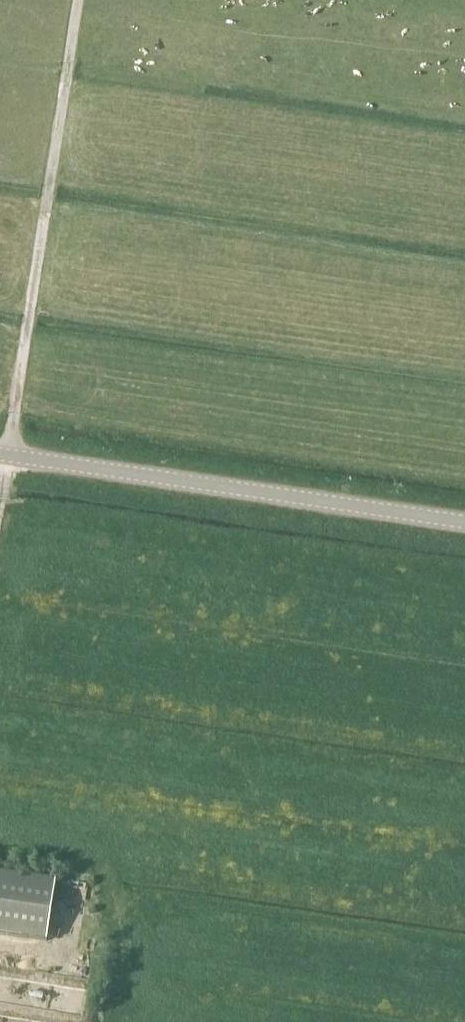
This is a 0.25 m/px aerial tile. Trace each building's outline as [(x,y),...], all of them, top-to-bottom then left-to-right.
[(45,941),(54,882),(0,874),(0,934),(45,941)]
